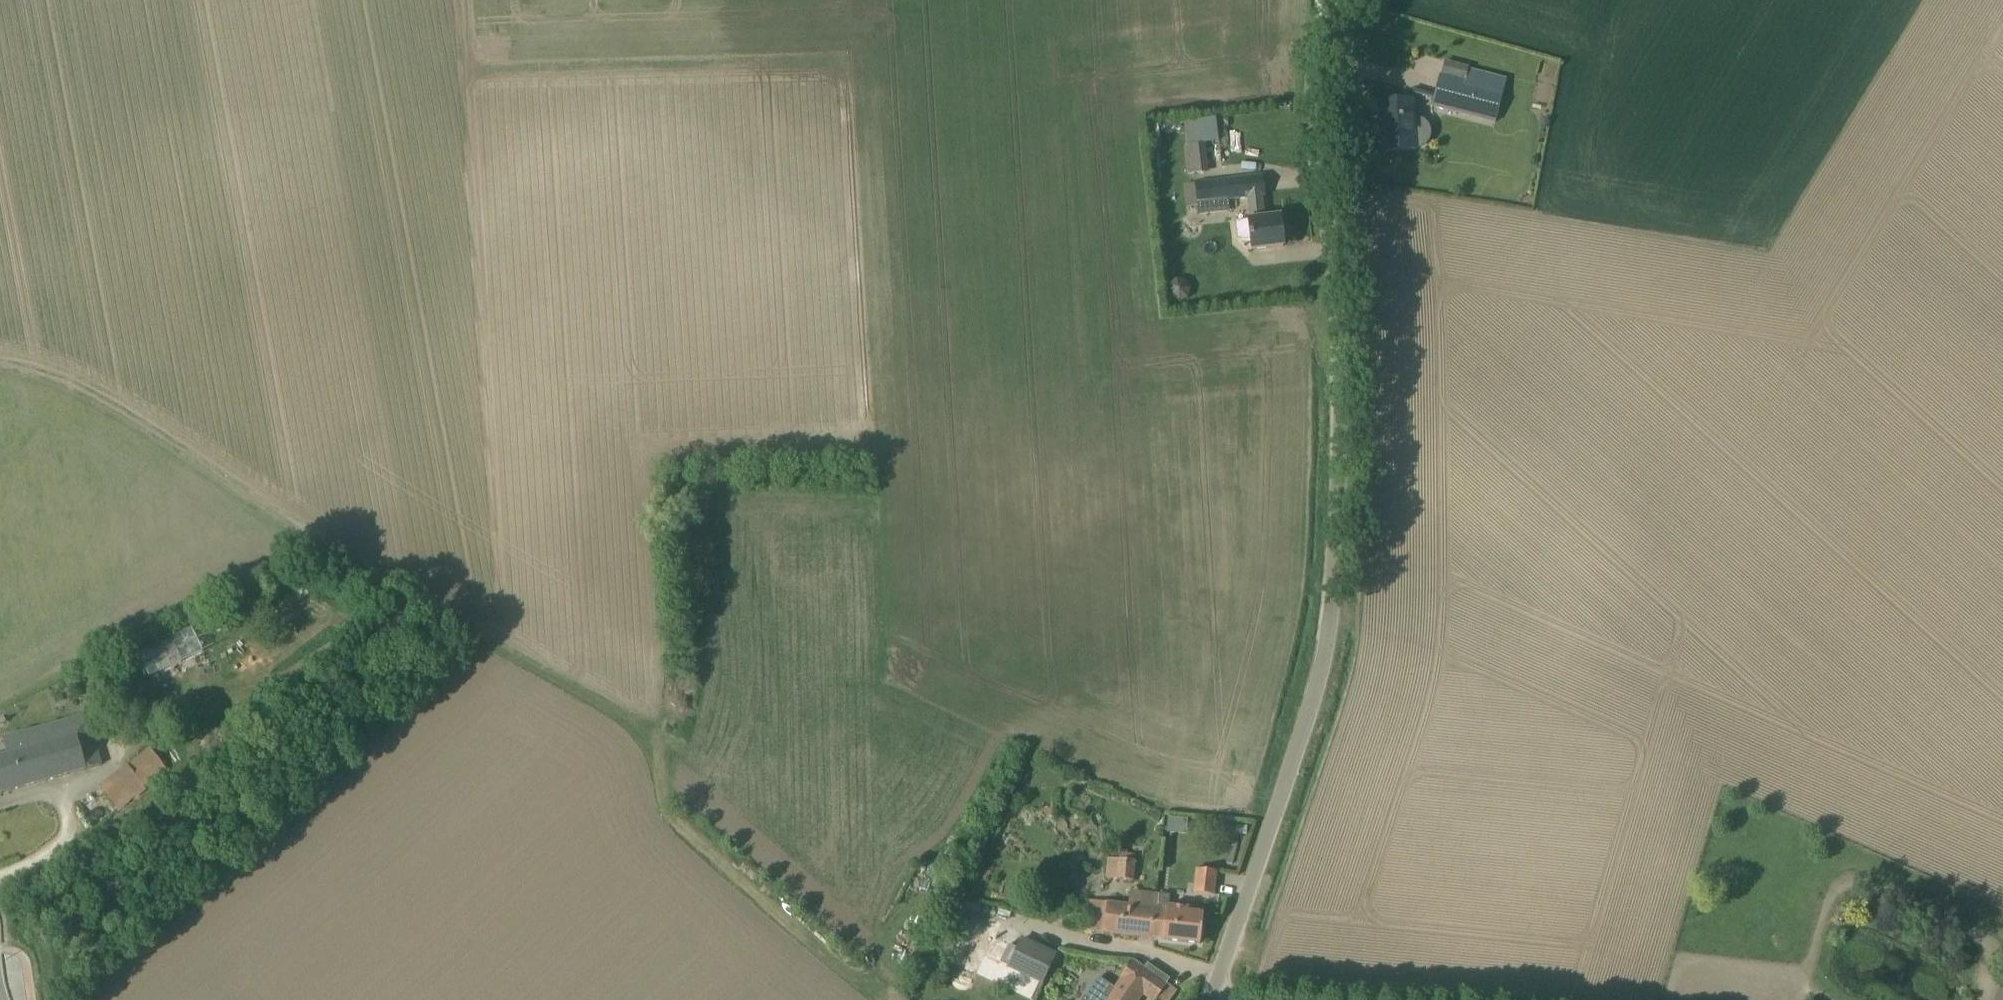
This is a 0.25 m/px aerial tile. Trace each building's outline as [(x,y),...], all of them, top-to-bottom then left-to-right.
[(1507,78),(1464,66),(1444,61),(1441,75),(1440,74),(1432,105),(1495,122),(1507,78)] [(1420,120),(1414,119),(1413,99),(1379,101),(1382,151),(1416,149),(1416,147),(1422,145),(1427,141),(1429,135),(1429,129),(1426,123),(1420,120)] [(1206,173),(1205,143),(1182,144),(1184,174),(1206,173)] [(1262,176),(1226,180),(1183,184),(1186,206),(1197,205),(1198,215),(1230,212),(1228,200),(1248,197),(1251,219),(1249,219),(1249,221),(1236,222),(1238,240),(1251,238),(1252,249),(1284,246),(1280,214),(1264,216),(1262,196),(1264,196),(1262,176)] [(101,765),(87,715),(24,732),(24,731),(3,736),(8,754),(0,756),(0,793),(101,765)] [(145,787),(167,770),(150,748),(101,786),(119,811),(147,790),(145,787)] [(1164,831),(1185,832),(1185,817),(1165,816),(1164,831)] [(1136,864),(1108,861),(1107,878),(1134,881),(1136,864)] [(1197,869),(1194,893),(1214,895),(1217,871),(1197,869)] [(1088,931),(1151,938),(1156,893),(1130,891),(1129,907),(1092,901),(1088,931)] [(1156,893),(1151,938),(1200,944),(1203,914),(1188,912),(1188,909),(1169,907),(1170,895),(1156,893)] [(1009,966),(1025,974),(1043,983),(1056,956),(1022,939),(1018,947),(994,936),(982,963),(1005,975),(1009,966)] [(1115,989),(1097,977),(1081,999),(1139,999),(1143,994),(1152,999),(1170,999),(1177,990),(1166,983),(1169,979),(1148,965),(1145,970),(1134,962),(1115,989)]
